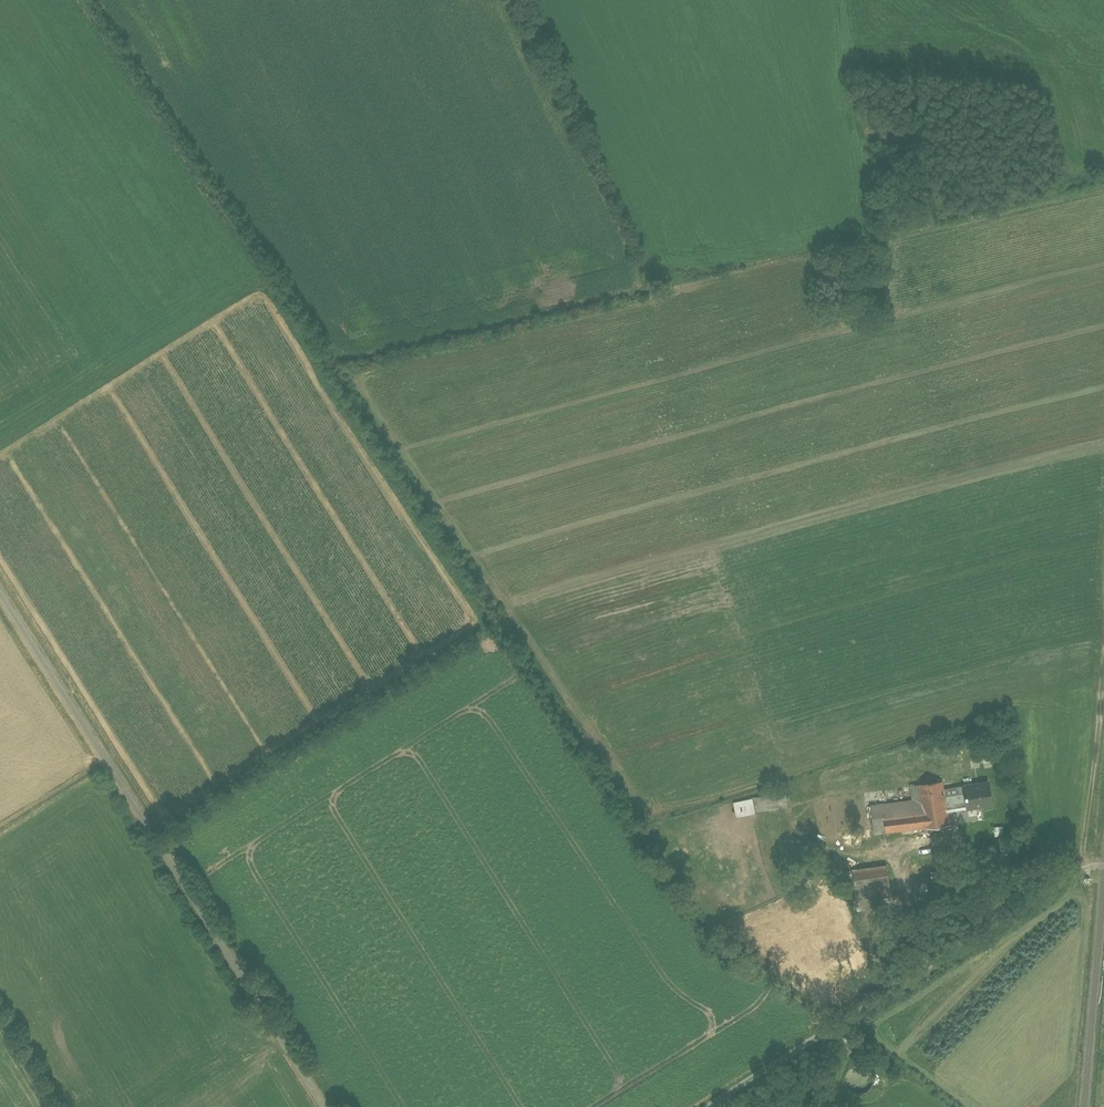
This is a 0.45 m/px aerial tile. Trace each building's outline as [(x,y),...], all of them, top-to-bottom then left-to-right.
[(886,759),(901,755),(899,749),(884,753),(886,759)] [(875,804),(878,832),(953,822),(952,810),(949,787),(948,780),(913,784),(915,798),(875,804)] [(967,784),(970,807),(997,804),(994,781),(967,784)] [(952,810),(970,807),(967,784),(949,787),(952,810)] [(734,801),(737,816),(778,809),(774,787),(761,789),(762,796),(734,801)] [(777,793),(779,807),(787,806),(786,793),(777,793)] [(891,864),(854,870),(857,887),(894,881),(891,864)]
